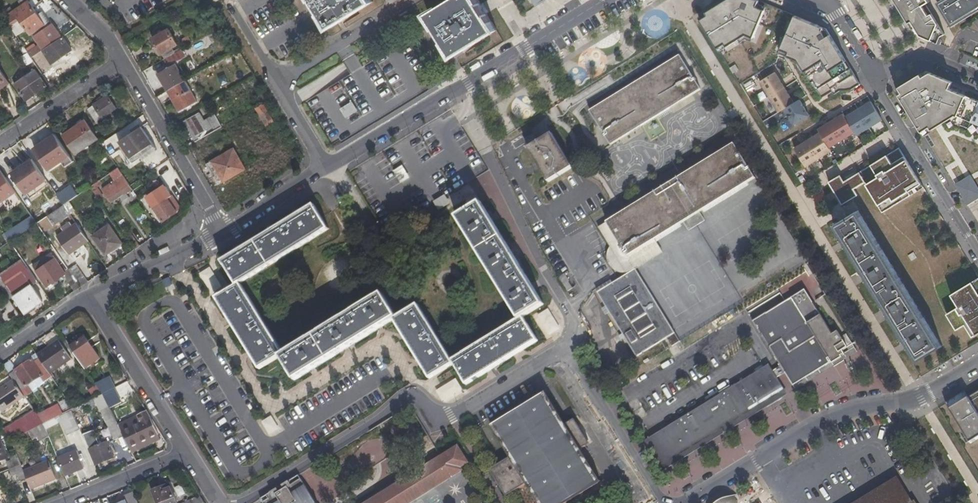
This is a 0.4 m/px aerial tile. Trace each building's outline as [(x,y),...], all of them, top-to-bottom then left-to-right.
[(332,27),(373,2),(372,0),(315,0),(332,27)] [(457,58),(498,30),(496,16),(486,0),(422,0),(457,58)] [(780,53),(798,60),(821,98),(832,91),(834,94),(840,90),(846,90),(851,90),(860,84),(826,29),(758,0),(726,0),(706,12),(708,16),(700,20),(740,84),(776,62),(780,53)] [(909,23),(912,22),(920,36),(938,43),(940,37),(945,35),(939,24),(926,4),(930,2),(928,0),(894,0),(909,23)] [(938,3),(953,27),(977,12),(977,0),(944,0),(938,3)] [(28,2),(4,18),(11,28),(20,21),(30,35),(32,33),(44,25),(28,2)] [(11,7),(1,14),(3,17),(14,10),(11,7)] [(52,25),(51,22),(44,25),(32,33),(35,37),(52,25)] [(61,38),(52,25),(35,37),(44,50),(61,38)] [(84,33),(78,27),(63,37),(71,48),(84,33)] [(169,30),(153,39),(165,59),(175,54),(172,48),(177,45),(169,30)] [(61,38),(44,50),(42,51),(53,65),(73,51),(71,48),(63,37),(61,38)] [(185,57),(181,50),(175,54),(165,59),(153,66),(168,91),(184,82),(175,64),(185,57)] [(56,69),(75,55),(73,51),(53,65),(56,69)] [(611,145),(701,90),(680,56),(590,112),(611,145)] [(10,83),(0,68),(0,86),(2,88),(10,83)] [(15,85),(26,101),(48,87),(37,70),(15,85)] [(952,82),(926,71),(896,89),(923,135),(956,115),(977,124),(977,101),(949,89),(952,82)] [(784,109),(794,103),(775,72),(760,81),(778,112),(784,109)] [(186,81),(184,82),(168,91),(179,112),(198,101),(186,81)] [(255,96),(259,103),(266,99),(262,92),(255,96)] [(88,109),(97,122),(115,109),(107,96),(88,109)] [(794,103),(784,109),(793,125),(809,115),(799,100),(794,103)] [(856,135),(882,120),(870,101),(845,117),(854,132),(856,135)] [(266,127),(273,123),(262,104),(255,108),(259,115),(256,116),(260,122),(262,121),(266,127)] [(347,119),(358,112),(353,104),(342,111),(347,119)] [(829,148),(854,132),(845,117),(843,114),(818,129),(820,132),(829,148)] [(206,121),(205,120),(200,123),(196,115),(187,120),(190,126),(187,128),(193,139),(219,124),(216,121),(217,120),(215,116),(206,121)] [(76,153),(98,138),(86,121),(64,136),(76,153)] [(119,143),(130,159),(153,144),(142,127),(119,143)] [(829,148),(820,132),(794,148),(805,167),(831,151),(829,148)] [(525,139),(530,148),(539,143),(534,134),(525,139)] [(529,149),(549,182),(573,167),(553,135),(539,143),(530,148),(529,149)] [(55,136),(32,152),(49,177),(72,161),(55,136)] [(133,164),(156,148),(153,144),(130,159),(133,164)] [(700,212),(755,178),(735,144),(607,222),(628,257),(656,240),(684,222),(689,230),(705,220),(700,212)] [(883,212),(924,187),(899,147),(859,173),(844,182),(840,175),(828,182),(842,205),(858,195),(854,189),(865,182),(883,212)] [(211,163),(221,182),(246,168),(235,149),(211,163)] [(35,162),(33,159),(19,169),(22,171),(35,162)] [(35,162),(22,171),(19,169),(14,172),(14,176),(30,199),(51,185),(35,162)] [(123,176),(118,168),(110,174),(115,182),(123,176)] [(395,172),(400,184),(407,181),(402,170),(395,172)] [(189,196),(190,195),(176,171),(171,174),(172,176),(169,178),(174,187),(178,186),(185,198),(189,196)] [(16,192),(2,172),(0,173),(0,203),(16,192)] [(954,185),(967,205),(977,199),(977,188),(970,175),(954,185)] [(131,186),(123,176),(115,182),(103,189),(111,201),(132,188),(131,186)] [(64,205),(91,187),(87,181),(73,191),(70,187),(58,195),(64,205)] [(102,184),(100,181),(91,187),(100,200),(104,197),(98,188),(102,184)] [(145,201),(163,227),(184,212),(165,186),(145,201)] [(76,199),(79,204),(85,200),(82,195),(76,199)] [(457,218),(519,320),(525,317),(544,305),(481,202),(457,218)] [(939,348),(942,346),(853,202),(843,208),(848,216),(849,217),(835,225),(891,316),(919,360),(939,348)] [(71,215),(64,205),(48,216),(54,226),(71,215)] [(223,262),(237,286),(241,284),(329,229),(314,205),(223,262)] [(39,224),(43,231),(51,225),(47,219),(39,224)] [(599,228),(611,247),(611,249),(609,251),(608,253),(608,256),(608,259),(608,261),(609,264),(610,266),(612,268),(614,270),(616,272),(618,273),(621,274),(623,274),(626,274),(628,274),(636,269),(664,252),(656,240),(628,257),(607,222),(599,228)] [(70,253),(88,241),(77,223),(58,236),(70,253)] [(94,237),(106,254),(122,243),(109,226),(94,237)] [(133,236),(127,239),(135,251),(141,247),(133,236)] [(33,266),(47,286),(64,274),(51,253),(33,266)] [(11,300),(15,297),(16,297),(7,284),(23,273),(32,285),(38,282),(24,261),(1,276),(3,278),(0,280),(0,285),(9,298),(11,300)] [(88,283),(76,265),(69,270),(73,275),(81,288),(88,283)] [(638,357),(668,339),(673,347),(681,342),(636,269),(628,274),(598,293),(638,357)] [(16,297),(15,297),(26,313),(43,301),(32,285),(23,273),(7,284),(16,297)] [(73,275),(66,280),(75,291),(81,288),(73,275)] [(977,334),(977,278),(951,295),(958,307),(946,314),(956,330),(965,325),(972,337),(977,334)] [(564,285),(568,292),(573,288),(569,282),(564,285)] [(260,369),(281,356),(284,354),(241,284),(237,286),(217,298),(260,369)] [(19,314),(8,299),(9,298),(0,285),(0,327),(19,314)] [(782,366),(769,374),(773,381),(785,374),(793,386),(846,355),(843,351),(848,349),(842,338),(838,331),(833,335),(817,309),(813,311),(810,308),(814,305),(806,291),(753,322),(761,336),(762,335),(782,366)] [(296,380),(394,320),(398,317),(383,293),(284,354),(281,356),(296,380)] [(591,324),(600,318),(591,304),(582,311),(591,324)] [(431,379),(455,364),(452,361),(418,305),(398,317),(394,320),(431,379)] [(539,341),(525,317),(519,320),(452,361),(455,364),(467,385),(539,341)] [(99,359),(83,335),(69,345),(85,369),(99,359)] [(50,346),(51,348),(38,356),(50,372),(50,374),(71,360),(58,340),(50,346)] [(50,372),(38,356),(10,375),(13,380),(21,391),(50,372)] [(665,465),(781,394),(773,381),(769,374),(765,367),(735,386),(649,439),(665,465)] [(115,388),(109,377),(96,385),(102,394),(115,388)] [(20,408),(28,402),(21,391),(13,380),(0,389),(0,409),(3,413),(17,403),(20,408)] [(510,457),(527,484),(539,502),(565,502),(601,481),(581,450),(586,446),(580,437),(584,435),(574,419),(566,424),(546,392),(491,426),(510,457)] [(970,444),(977,439),(977,392),(968,398),(964,392),(945,404),(970,444)] [(158,436),(155,426),(147,411),(138,415),(141,422),(121,432),(123,437),(129,449),(158,436)] [(261,420),(269,433),(279,427),(271,414),(261,420)] [(138,415),(117,424),(121,432),(141,422),(138,415)] [(46,430),(60,424),(57,418),(43,424),(46,430)] [(106,422),(115,441),(123,437),(121,432),(117,424),(114,418),(106,422)] [(24,423),(6,432),(12,441),(28,432),(43,424),(40,419),(26,426),(24,423)] [(66,435),(78,432),(75,420),(63,423),(66,435)] [(38,438),(40,442),(50,438),(46,430),(43,424),(28,432),(32,440),(38,438)] [(99,442),(95,431),(84,435),(97,465),(115,458),(109,443),(108,443),(106,439),(99,442)] [(463,470),(462,467),(468,463),(458,447),(368,502),(410,502),(463,470)] [(77,452),(58,459),(65,476),(83,468),(77,452)] [(12,461),(6,463),(9,470),(22,465),(18,455),(11,457),(12,461)] [(506,496),(527,484),(510,457),(490,470),(506,496)] [(57,480),(49,462),(24,472),(27,479),(32,489),(57,480)] [(27,479),(24,472),(22,465),(9,470),(12,478),(18,476),(20,481),(27,479)] [(262,499),(265,502),(317,502),(300,475),(262,499)] [(158,502),(177,502),(170,485),(163,488),(162,485),(157,487),(158,490),(153,492),(158,502)] [(896,488),(871,502),(905,502),(896,488)] [(125,496),(127,502),(128,502),(137,502),(133,493),(125,496)] [(738,501),(737,496),(737,494),(736,494),(733,494),(731,494),(729,494),(727,495),(725,495),(723,496),(721,497),(719,498),(717,499),(715,501),(714,502),(713,502),(737,502),(738,501)]
